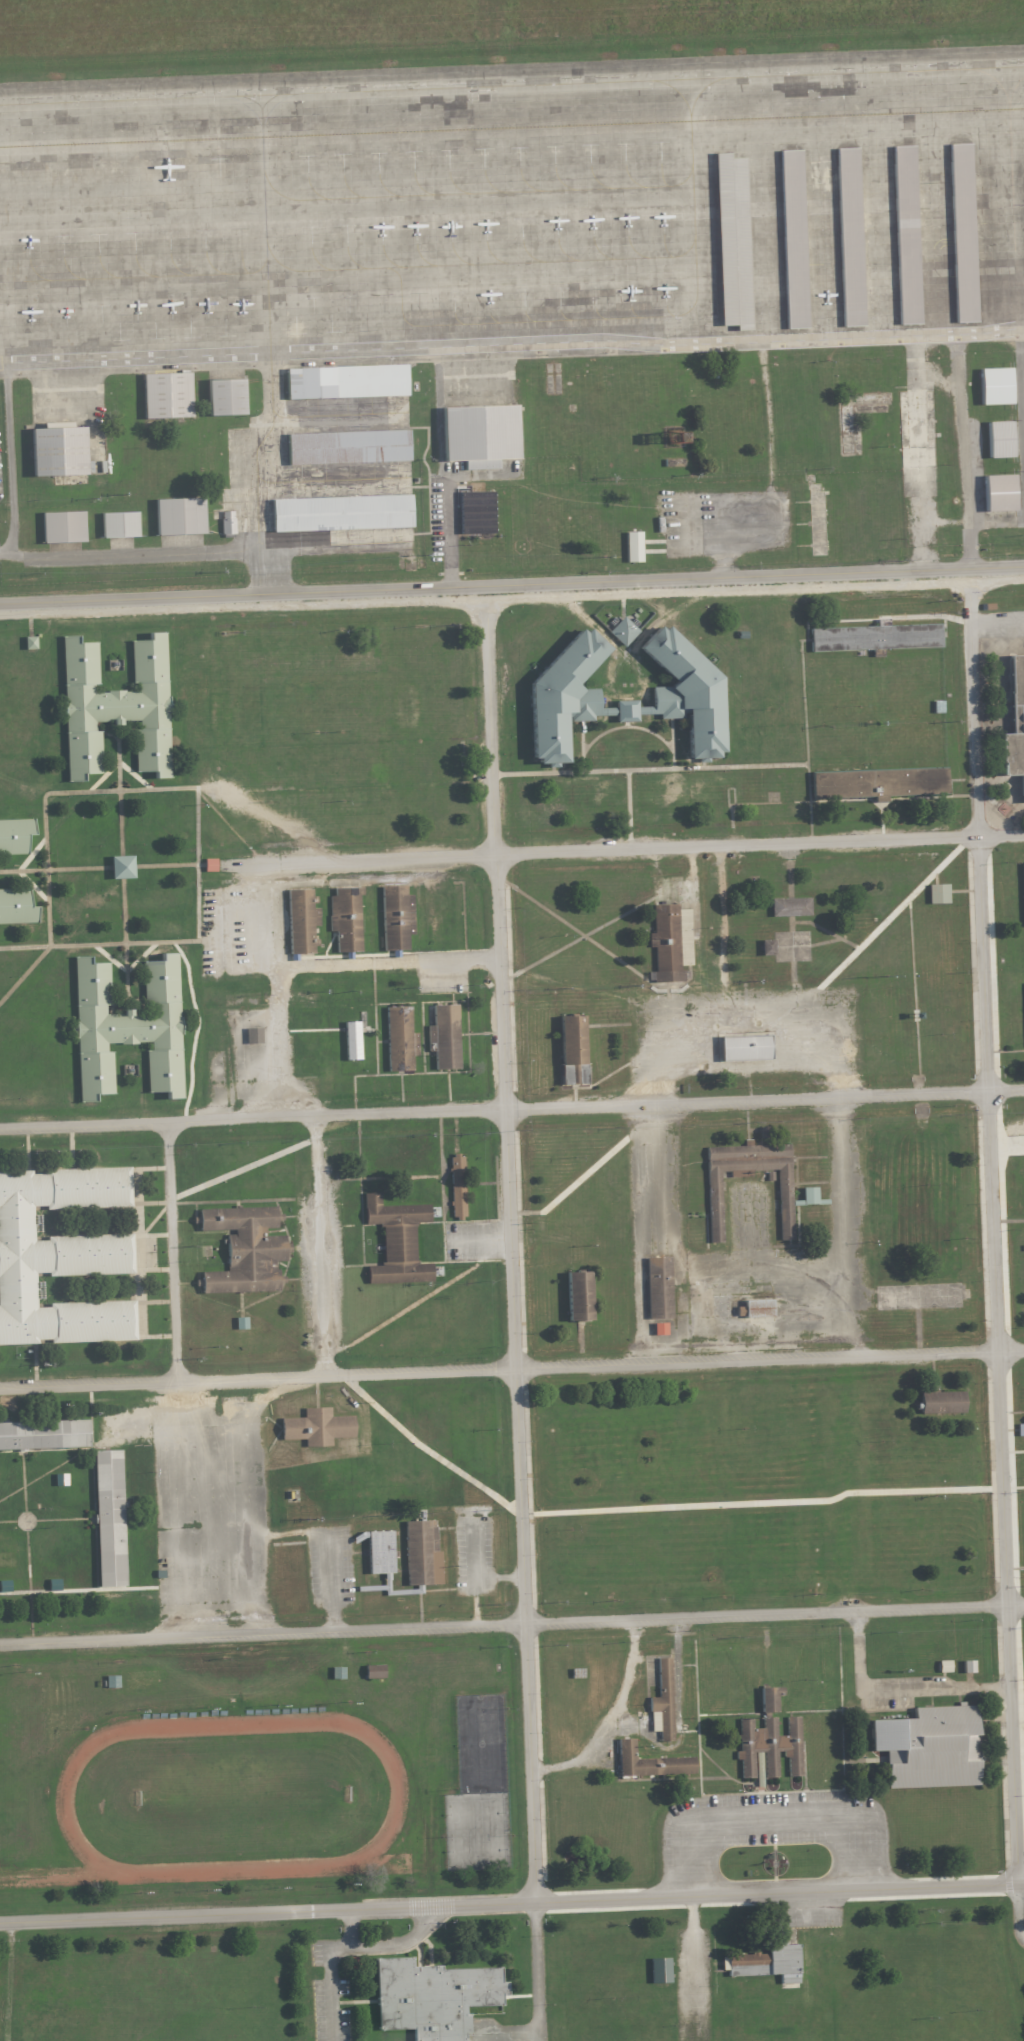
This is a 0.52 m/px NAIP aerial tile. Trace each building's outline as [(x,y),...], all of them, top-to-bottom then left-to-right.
[(952,145),(971,144),(978,320),(958,321),(952,145)] [(892,146),(915,145),(922,323),(899,324),(892,146)] [(781,150),(803,149),(809,327),(788,328),(781,150)] [(837,149),(859,149),(865,327),(843,327),(837,149)] [(746,158),(752,330),(737,331),(737,325),(721,325),(715,154),(730,153),(731,158),(746,158)] [(284,368),(284,400),(406,397),(405,364),(313,367),(284,368)] [(979,405),(1010,404),(1009,368),(977,369),(979,405)] [(140,375),(142,419),(192,417),(190,373),(140,375)] [(205,380),(206,414),(244,413),(243,379),(205,380)] [(439,407),(440,461),(462,460),(462,470),(496,469),(496,459),(516,459),(514,405),(439,407)] [(986,422),(988,460),(1013,458),(1011,420),(986,422)] [(28,430),(30,477),(84,474),(82,428),(28,430)] [(285,434),(286,466),(409,461),(408,430),(285,434)] [(982,474),(983,512),(1015,511),(1014,473),(982,474)] [(495,533),(494,491),(460,492),(461,534),(495,533)] [(269,499),(271,532),(410,528),(409,494),(269,499)] [(152,500),(154,536),(204,533),(202,498),(152,500)] [(39,513),(41,543),(84,542),(83,511),(39,513)] [(235,511),(222,511),(223,535),(236,534),(235,511)] [(99,514),(100,537),(137,535),(136,512),(99,514)] [(628,562),(643,561),(643,531),(627,531),(628,562)] [(290,539),(291,548),(330,544),(330,534),(290,539)] [(640,630),(624,615),(609,631),(626,646),(640,630)] [(809,629),(940,625),(940,649),(809,653),(809,629)] [(722,675),(668,626),(658,626),(639,647),(676,680),(670,686),(653,686),(653,706),(637,706),(637,700),(617,700),(617,721),(638,721),(638,714),(661,713),(661,718),(681,718),(688,711),(689,757),(697,757),(702,762),(706,762),(711,757),(716,757),(723,749),(722,675)] [(531,683),(532,754),(541,762),(568,761),(567,721),(592,720),(597,715),(616,715),(616,707),(600,707),(600,688),(582,688),(578,684),(610,646),(590,629),(578,629),(531,683)] [(167,778),(161,631),(145,632),(145,638),(128,639),(130,692),(95,693),(93,642),(74,642),(74,635),(59,636),(65,783),(82,782),(82,774),(101,773),(99,723),(131,722),(134,773),(151,772),(152,779),(167,778)] [(37,636),(25,636),(26,649),(37,649),(37,636)] [(1008,656),(1023,655),(1023,804),(1020,804),(1019,776),(1000,777),(999,734),(1010,734),(1008,656)] [(885,803),(885,797),(945,795),(944,768),(809,773),(810,800),(871,798),(871,804),(885,803)] [(26,855),(0,856),(0,821),(33,820),(33,837),(25,837),(26,855)] [(109,879),(131,878),(130,856),(108,857),(109,879)] [(202,859),(214,859),(214,872),(203,873),(202,859)] [(927,886),(946,886),(946,904),(927,904),(927,886)] [(382,951),(406,950),(405,935),(413,935),(411,895),(405,895),(404,888),(380,888),(382,951)] [(37,924),(0,925),(0,890),(28,889),(29,908),(36,907),(37,924)] [(334,953),(359,952),(357,889),(332,890),(334,953)] [(288,956),(314,955),(312,890),(285,892),(288,956)] [(769,918),(810,916),(809,897),(768,899),(769,918)] [(651,906),(652,934),(647,934),(647,948),(652,948),(653,972),(650,973),(650,983),(683,982),(682,971),(678,971),(676,905),(651,906)] [(759,956),(773,956),(772,942),(759,942),(759,956)] [(145,1093),(162,1092),(163,1101),(181,1100),(175,953),(157,954),(157,961),(141,962),(143,1015),(109,1017),(107,964),(88,965),(88,957),(71,957),(77,1104),(96,1103),(95,1095),(112,1094),(110,1045),(143,1044),(145,1093)] [(433,1069),(458,1068),(456,1007),(431,1008),(432,1027),(425,1027),(426,1053),(432,1053),(433,1069)] [(386,1072),(412,1071),(411,1056),(417,1056),(416,1034),(410,1034),(409,1008),(384,1009),(386,1072)] [(559,1065),(559,1090),(589,1089),(588,1064),(582,1064),(581,1017),(558,1017),(559,1065)] [(360,1021),(346,1021),(347,1059),(361,1059),(360,1021)] [(247,1043),(263,1043),(263,1028),(247,1028),(247,1043)] [(718,1062),(768,1060),(767,1035),(717,1037),(718,1062)] [(778,1241),(792,1240),(788,1145),(704,1148),(707,1244),(721,1243),(719,1172),(776,1170),(778,1241)] [(450,1218),(464,1217),(463,1157),(456,1157),(456,1154),(451,1154),(451,1158),(449,1158),(450,1218)] [(35,1345),(35,1341),(48,1341),(48,1345),(134,1341),(133,1301),(46,1304),(46,1308),(34,1308),(33,1274),(46,1273),(46,1277),(132,1274),(130,1234),(44,1237),(44,1242),(32,1242),(30,1207),(42,1207),(42,1210),(129,1207),(127,1167),(42,1170),(42,1174),(28,1175),(28,1171),(0,1172),(0,1346),(35,1345)] [(428,1205),(379,1207),(378,1193),(362,1194),(363,1226),(379,1225),(381,1267),(365,1267),(366,1285),(431,1282),(430,1264),(414,1265),(412,1224),(428,1223),(428,1205)] [(263,1237),(263,1229),(274,1228),(274,1208),(197,1210),(198,1232),(233,1231),(233,1235),(225,1236),(226,1272),(200,1273),(201,1295),(278,1292),(277,1263),(286,1263),(285,1237),(263,1237)] [(646,1319),(670,1318),(667,1257),(643,1259),(646,1319)] [(567,1323),(588,1322),(586,1274),(564,1275),(567,1323)] [(774,1316),(773,1299),(745,1300),(746,1317),(774,1316)] [(237,1329),(248,1328),(248,1317),(237,1317),(237,1329)] [(655,1323),(655,1335),(668,1335),(668,1323),(655,1323)] [(918,1393),(928,1393),(927,1388),(936,1387),(936,1393),(962,1392),(963,1414),(919,1415),(918,1393)] [(303,1418),(302,1409),(328,1408),(328,1418),(352,1417),(353,1437),(329,1438),(329,1447),(303,1448),(303,1440),(280,1441),(279,1419),(303,1418)] [(87,1449),(86,1420),(0,1423),(0,1452),(87,1449)] [(95,1588),(125,1586),(120,1451),(90,1451),(95,1588)] [(53,1475),(66,1475),(66,1486),(53,1487),(53,1475)] [(405,1587),(440,1586),(440,1553),(435,1553),(434,1522),(403,1523),(405,1587)] [(368,1575),(393,1574),(391,1531),(367,1532),(368,1575)] [(46,1581),(59,1580),(59,1591),(47,1591),(46,1581)] [(0,1582),(0,1593),(10,1593),(10,1582),(0,1582)] [(672,1742),(669,1658),(655,1659),(657,1698),(647,1699),(648,1714),(657,1713),(658,1743),(672,1742)] [(964,1660),(965,1673),(976,1672),(975,1660),(964,1660)] [(385,1678),(385,1665),(366,1665),(367,1678),(385,1678)] [(784,1718),(798,1717),(800,1778),(786,1778),(786,1758),(781,1758),(781,1753),(776,1753),(777,1779),(763,1779),(762,1753),(752,1753),(752,1779),(740,1780),(739,1760),(735,1760),(734,1752),(738,1752),(737,1720),(751,1720),(751,1730),(761,1729),(761,1719),(762,1719),(762,1713),(759,1714),(759,1689),(780,1689),(780,1697),(775,1697),(775,1714),(768,1714),(768,1719),(774,1719),(775,1737),(785,1737),(784,1718)] [(885,1790),(977,1786),(974,1706),(910,1708),(910,1720),(867,1721),(868,1754),(883,1753),(885,1790)] [(616,1740),(617,1779),(692,1777),(691,1758),(633,1760),(632,1740),(616,1740)] [(725,1956),(766,1955),(765,1946),(795,1945),(797,1989),(778,1990),(777,1976),(726,1978),(726,1969),(719,1970),(718,1956),(725,1956)] [(463,2037),(463,2040),(411,2040),(410,2030),(375,2032),(371,1961),(411,1958),(412,1969),(443,1967),(443,1973),(499,1969),(500,1984),(506,1983),(507,1998),(500,1998),(501,2015),(466,2017),(467,2037),(463,2037)] [(347,1968),(358,1969),(358,1960),(348,1959),(347,1968)] [(648,1983),(668,1983),(669,1959),(649,1959),(648,1983)]
